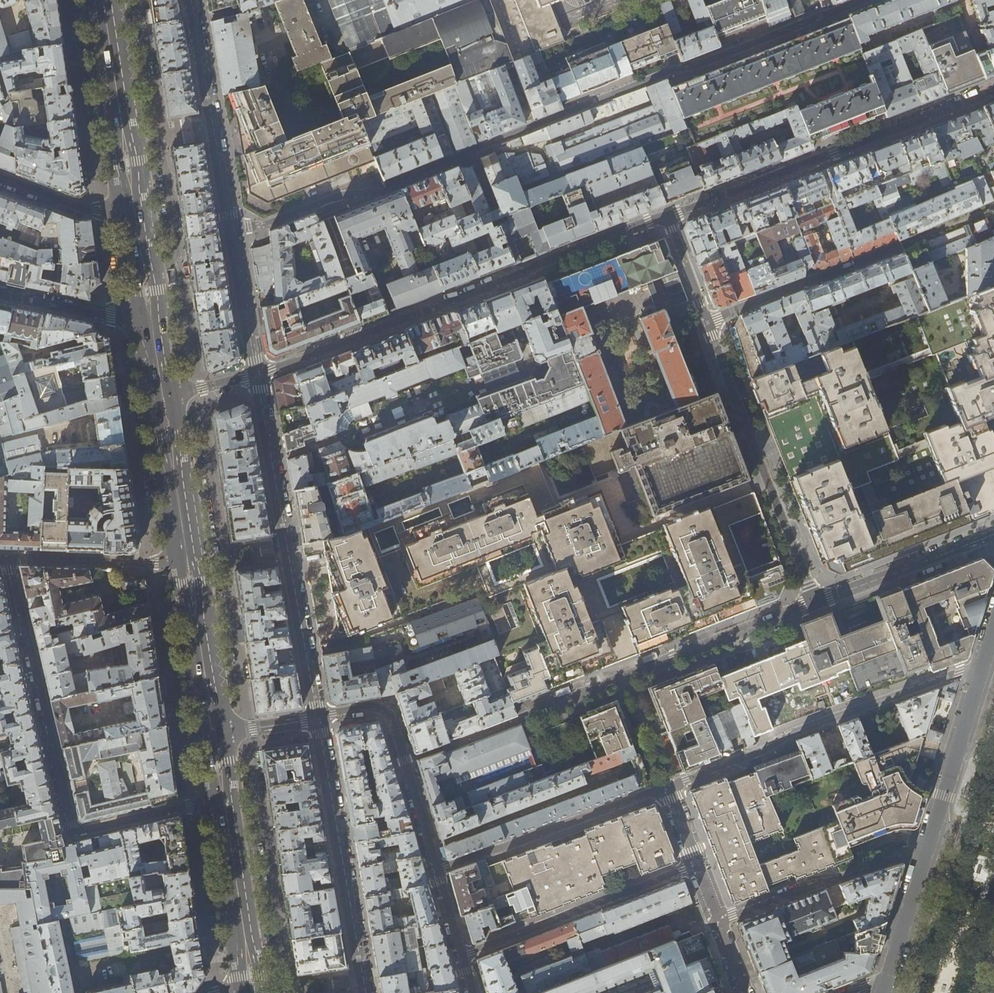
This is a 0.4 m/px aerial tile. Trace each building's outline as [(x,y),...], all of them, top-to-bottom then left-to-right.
[(18,52),(37,49),(44,48),(63,44),(56,0),(26,0),(25,2),(33,31),(4,39),(0,26),(0,57),(18,52)] [(1,9),(2,9),(17,4),(18,3),(18,0),(0,0),(0,8),(1,9)] [(151,6),(153,24),(181,20),(178,3),(177,0),(150,0),(151,6)] [(209,12),(237,4),(249,0),(207,0),(209,12)] [(274,2),(295,56),(292,57),(295,66),(266,78),(266,77),(265,77),(259,79),(248,17),(261,12),(259,6),(247,10),(247,11),(241,14),(240,14),(211,22),(213,33),(215,44),(220,76),(223,94),(231,92),(260,86),(330,58),(324,44),(320,46),(302,0),(278,0),(274,2)] [(237,4),(239,9),(240,14),(241,14),(247,11),(247,10),(259,6),(274,2),(278,0),(249,0),(237,4)] [(490,0),(328,0),(338,25),(348,51),(374,41),(380,38),(388,57),(389,59),(440,39),(450,64),(457,83),(514,61),(490,0)] [(514,61),(539,51),(562,42),(564,42),(549,3),(557,0),(490,0),(514,61)] [(719,47),(716,38),(705,8),(702,0),(672,0),(659,5),(667,24),(681,62),(699,55),(719,47)] [(705,8),(716,38),(744,27),(766,19),(760,0),(725,0),(705,8)] [(766,19),(767,21),(769,27),(778,24),(791,19),(784,0),(760,0),(766,19)] [(796,17),(805,13),(799,0),(789,0),(796,17)] [(808,0),(799,0),(805,13),(812,11),(808,0)] [(871,6),(848,15),(849,18),(848,18),(860,48),(862,54),(872,50),(866,35),(956,1),(955,0),(886,0),(871,6)] [(982,28),(979,29),(980,33),(983,32),(988,48),(974,54),(985,79),(993,76),(993,0),(973,0),(982,28)] [(617,37),(619,42),(667,24),(659,5),(612,23),(617,37)] [(945,20),(958,15),(958,14),(962,12),(959,5),(942,12),(945,20)] [(974,54),(958,15),(945,20),(921,30),(946,95),(964,87),(985,79),(974,54)] [(683,118),(860,48),(848,18),(820,29),(790,41),(752,56),(715,71),(681,84),(670,88),(683,118)] [(181,20),(153,24),(157,50),(161,74),(189,69),(185,45),(181,20)] [(895,40),(896,41),(921,104),(921,105),(934,99),(946,95),(921,30),(895,40)] [(605,85),(631,74),(619,42),(617,37),(565,58),(567,63),(557,67),(555,63),(555,61),(555,59),(557,56),(558,55),(559,54),(562,52),(564,52),(566,52),(562,42),(539,51),(554,89),(556,95),(559,103),(605,85)] [(380,38),(374,41),(348,51),(330,58),(260,86),(231,92),(234,110),(241,147),(246,175),(248,187),(249,194),(267,204),(375,161),(374,157),(372,153),(360,121),(430,94),(434,92),(454,84),(457,83),(450,64),(381,91),(381,93),(368,98),(356,70),(388,57),(380,38)] [(862,54),(865,61),(870,73),(871,76),(873,83),(885,112),(887,118),(904,111),(921,104),(896,41),(872,50),(862,54)] [(67,95),(70,94),(66,64),(63,44),(44,48),(45,57),(38,58),(37,49),(18,52),(0,57),(0,67),(8,93),(32,90),(43,88),(64,85),(65,89),(67,94),(67,95)] [(554,89),(539,51),(514,61),(457,83),(454,84),(471,131),(488,138),(505,132),(525,124),(507,73),(516,70),(534,120),(546,115),(562,109),(559,103),(556,95),(549,97),(548,95),(545,93),(544,92),(554,89)] [(870,73),(865,61),(844,69),(849,81),(870,73)] [(5,124),(14,127),(13,110),(8,93),(0,67),(0,122),(5,124)] [(189,69),(161,74),(164,96),(167,117),(197,113),(193,92),(191,77),(189,69)] [(520,187),(550,175),(546,164),(540,154),(528,152),(515,157),(513,153),(504,153),(495,156),(494,153),(480,159),(499,208),(490,212),(471,166),(467,168),(462,168),(458,166),(457,166),(462,178),(464,183),(470,198),(476,212),(481,225),(496,219),(529,207),(557,196),(585,185),(648,161),(641,146),(687,129),(683,118),(670,88),(669,85),(666,78),(630,93),(601,104),(573,115),(545,126),(515,138),(510,141),(513,147),(525,143),(525,144),(550,139),(648,100),(644,90),(647,89),(653,105),(545,146),(550,156),(553,155),(558,169),(561,169),(567,167),(567,169),(578,165),(578,163),(589,159),(590,160),(603,155),(605,162),(603,161),(565,175),(565,176),(522,193),(520,187)] [(885,112),(873,83),(870,84),(797,112),(809,141),(820,137),(870,117),(885,112)] [(471,131),(454,84),(434,92),(456,151),(488,138),(471,131)] [(72,106),(70,94),(67,95),(67,94),(61,95),(60,90),(65,89),(64,85),(43,88),(45,102),(37,103),(37,102),(33,99),(32,90),(8,93),(13,110),(14,127),(23,126),(35,125),(74,119),(72,106)] [(452,153),(430,94),(360,121),(372,153),(384,148),(380,139),(418,124),(421,133),(429,130),(429,132),(433,131),(433,132),(374,157),(375,161),(383,180),(412,168),(452,153)] [(795,106),(794,101),(778,108),(778,109),(773,111),(774,114),(795,106)] [(993,130),(993,129),(993,102),(983,107),(983,108),(993,130)] [(812,149),(809,141),(797,112),(795,106),(774,114),(726,133),(741,174),(761,167),(779,160),(780,162),(794,156),(812,149)] [(929,129),(942,160),(952,184),(953,186),(993,170),(993,134),(993,130),(983,108),(977,111),(958,118),(929,129)] [(76,133),(74,119),(35,125),(36,129),(42,128),(43,129),(44,130),(46,131),(48,131),(49,138),(44,139),(24,135),(23,126),(14,127),(14,146),(49,152),(53,152),(59,151),(79,149),(76,133)] [(16,173),(14,146),(14,127),(5,124),(0,138),(1,140),(0,140),(0,167),(16,173)] [(914,135),(898,140),(910,172),(922,168),(919,161),(921,160),(921,157),(923,156),(924,159),(926,158),(929,165),(942,160),(929,129),(914,135)] [(702,174),(697,175),(703,189),(723,181),(741,174),(726,133),(695,145),(687,148),(688,151),(695,169),(700,168),(702,174)] [(869,152),(882,183),(910,172),(898,140),(885,146),(869,152)] [(193,193),(210,191),(206,167),(205,157),(202,142),(171,147),(175,170),(179,195),(189,194),(188,190),(192,189),(193,193)] [(80,194),(85,190),(81,164),(79,149),(59,151),(60,157),(54,158),(53,152),(49,152),(14,146),(16,173),(42,182),(75,195),(80,194)] [(703,189),(697,175),(695,169),(688,151),(666,160),(665,157),(649,163),(653,174),(657,173),(661,184),(657,186),(664,204),(676,200),(692,194),(703,189)] [(845,161),(825,169),(838,200),(854,194),(851,186),(855,184),(858,193),(876,186),(882,183),(869,152),(845,161)] [(953,186),(952,186),(953,189),(924,201),(922,194),(913,198),(912,195),(906,198),(902,189),(935,177),(941,188),(952,184),(942,160),(929,165),(922,168),(910,172),(882,183),(876,186),(899,240),(982,205),(982,204),(993,199),(993,170),(953,186)] [(597,217),(591,220),(595,231),(626,219),(664,204),(657,186),(653,174),(649,163),(648,161),(585,185),(597,217)] [(457,180),(462,178),(457,166),(447,170),(436,175),(451,210),(479,277),(495,270),(513,263),(496,219),(481,225),(476,212),(466,216),(461,202),(470,198),(464,183),(459,185),(457,180)] [(806,245),(812,265),(813,268),(824,268),(899,240),(876,186),(858,193),(854,194),(838,200),(825,169),(823,170),(819,171),(832,203),(796,217),(794,217),(806,245)] [(802,178),(784,185),(796,217),(832,203),(819,171),(802,178)] [(419,182),(400,189),(409,211),(429,203),(435,216),(437,215),(451,210),(436,175),(419,182)] [(597,217),(585,185),(557,196),(562,208),(564,208),(567,216),(542,226),(542,227),(548,243),(547,243),(551,249),(559,246),(574,240),(573,236),(579,234),(580,237),(590,233),(595,231),(591,220),(597,217)] [(748,198),(729,206),(740,238),(749,234),(745,223),(750,221),(754,233),(756,232),(769,227),(767,222),(768,221),(767,218),(770,217),(771,214),(770,210),(774,208),(778,219),(775,220),(777,224),(794,217),(796,217),(784,185),(748,198)] [(417,229),(409,211),(400,189),(374,200),(334,216),(356,274),(369,269),(358,239),(383,228),(395,255),(410,250),(423,244),(417,229)] [(212,201),(210,191),(193,193),(193,197),(190,197),(189,196),(189,194),(179,195),(180,206),(182,216),(197,214),(196,211),(202,211),(203,213),(214,212),(212,201)] [(0,193),(0,224),(21,232),(18,240),(39,248),(44,209),(20,200),(18,199),(0,193)] [(740,238),(729,206),(717,210),(704,216),(710,232),(711,236),(716,247),(718,246),(719,246),(733,240),(740,238)] [(538,229),(529,207),(496,219),(513,263),(514,264),(522,261),(514,240),(520,238),(529,235),(537,255),(551,250),(551,249),(547,243),(548,243),(542,227),(538,229)] [(36,264),(30,263),(25,286),(45,291),(73,297),(76,280),(80,280),(80,263),(77,263),(75,220),(63,216),(57,214),(44,209),(39,248),(38,252),(36,264)] [(479,277),(451,210),(437,215),(435,216),(430,218),(432,223),(425,226),(417,229),(423,244),(425,249),(434,245),(437,252),(443,249),(445,246),(443,241),(444,241),(443,238),(448,236),(455,253),(458,252),(460,256),(432,266),(433,268),(442,291),(452,287),(468,281),(479,277)] [(216,222),(214,212),(203,213),(203,215),(197,216),(197,214),(182,216),(183,225),(185,237),(199,235),(199,232),(200,230),(203,230),(204,235),(218,233),(216,222)] [(269,240),(270,244),(271,244),(272,244),(283,236),(290,233),(287,226),(294,223),(297,231),(318,222),(315,213),(270,231),(269,240)] [(334,216),(322,220),(344,278),(343,279),(347,289),(349,294),(349,295),(367,288),(372,302),(369,303),(368,300),(363,302),(362,304),(362,306),(354,309),(359,323),(360,324),(371,320),(388,313),(387,311),(369,269),(356,274),(334,216)] [(705,234),(710,232),(704,216),(699,218),(687,222),(684,229),(689,242),(694,255),(716,247),(711,236),(708,237),(709,239),(707,240),(705,234)] [(423,222),(425,226),(432,223),(430,218),(430,217),(424,220),(423,222)] [(794,217),(777,224),(769,227),(756,232),(765,254),(772,274),(774,278),(777,286),(804,276),(804,268),(812,265),(806,245),(794,217)] [(990,227),(986,218),(926,243),(917,245),(917,247),(904,252),(911,270),(931,262),(965,248),(993,236),(993,226),(990,227)] [(79,222),(75,220),(77,263),(80,263),(96,261),(93,241),(90,222),(85,222),(79,222)] [(264,295),(274,294),(275,300),(264,301),(265,307),(277,304),(343,279),(344,278),(322,220),(318,222),(297,231),(290,233),(283,236),(272,244),(271,244),(270,244),(260,247),(250,249),(255,273),(258,292),(263,292),(264,295)] [(269,240),(270,231),(248,236),(249,239),(249,242),(258,240),(269,240)] [(220,245),(218,233),(204,235),(204,237),(200,237),(200,235),(199,235),(185,237),(187,249),(189,265),(209,262),(208,258),(212,257),(212,259),(214,260),(214,262),(223,260),(220,245)] [(993,236),(965,248),(965,296),(979,291),(993,286),(993,250),(993,236)] [(30,263),(36,264),(38,252),(2,239),(3,238),(2,238),(1,241),(0,240),(0,258),(30,263)] [(611,433),(625,427),(589,333),(590,333),(580,307),(645,283),(656,311),(640,318),(652,350),(654,350),(677,407),(698,399),(668,322),(663,310),(661,309),(650,281),(659,277),(668,300),(684,293),(682,286),(675,288),(670,273),(676,271),(668,249),(664,239),(637,249),(616,257),(581,271),(554,281),(546,284),(555,309),(584,384),(589,398),(594,411),(598,421),(606,418),(611,433)] [(739,255),(733,240),(719,246),(720,247),(721,248),(723,247),(728,259),(739,255)] [(723,260),(718,246),(716,247),(694,255),(697,262),(698,267),(719,259),(721,261),(723,260)] [(422,267),(421,264),(420,263),(417,261),(415,260),(414,260),(410,250),(395,255),(404,279),(387,287),(396,308),(416,300),(442,291),(433,268),(432,266),(423,270),(422,267)] [(911,270),(904,252),(881,261),(818,285),(802,291),(826,350),(848,341),(920,314),(928,311),(922,295),(918,285),(911,270)] [(772,274),(765,254),(747,260),(750,267),(749,268),(748,270),(748,272),(746,273),(750,283),(751,287),(752,286),(773,279),(774,278),(772,274)] [(746,273),(739,255),(728,259),(723,260),(721,261),(719,259),(698,267),(706,287),(713,306),(715,308),(716,308),(718,309),(720,309),(737,302),(737,301),(754,294),(751,287),(750,283),(746,273)] [(25,286),(30,263),(0,258),(0,281),(25,286)] [(224,268),(223,260),(214,262),(214,266),(209,267),(209,262),(189,265),(191,278),(193,293),(227,288),(224,268)] [(87,300),(88,300),(88,297),(90,292),(92,289),(95,286),(100,284),(100,279),(96,261),(80,263),(80,280),(76,280),(73,297),(79,298),(87,300)] [(931,262),(911,270),(918,285),(921,284),(923,285),(926,291),(925,293),(922,295),(928,311),(960,299),(953,283),(942,288),(931,262)] [(682,286),(676,271),(670,273),(675,288),(682,286)] [(521,322),(555,309),(546,284),(544,278),(527,285),(509,292),(521,322)] [(777,286),(774,278),(773,279),(752,286),(751,287),(754,294),(777,286)] [(299,308),(347,289),(343,279),(277,304),(265,307),(261,308),(265,331),(268,351),(275,355),(291,349),(343,329),(359,323),(354,309),(349,295),(349,294),(337,299),(341,309),(303,323),(299,308)] [(993,286),(979,291),(965,296),(960,299),(928,311),(920,314),(933,346),(861,374),(848,341),(826,350),(820,352),(826,371),(813,376),(798,382),(797,379),(798,379),(792,363),(783,366),(764,374),(751,379),(757,395),(757,396),(764,413),(765,416),(771,431),(790,480),(788,481),(793,492),(805,520),(805,521),(808,527),(815,524),(825,549),(829,559),(825,560),(828,570),(839,574),(993,513),(993,285),(993,286)] [(229,297),(227,288),(193,293),(194,296),(196,312),(214,310),(213,304),(217,304),(218,309),(231,307),(229,297)] [(792,363),(820,352),(826,350),(802,291),(781,299),(760,307),(783,366),(792,363)] [(348,425),(351,420),(354,418),(355,420),(372,413),(368,401),(385,395),(386,398),(397,394),(396,390),(430,377),(434,378),(463,368),(467,378),(519,359),(521,355),(515,339),(514,339),(510,327),(521,323),(535,360),(539,361),(548,358),(550,366),(549,366),(543,379),(542,379),(536,381),(535,378),(531,376),(476,396),(478,404),(449,414),(446,420),(434,424),(432,418),(425,415),(364,439),(364,445),(366,451),(372,467),(409,453),(408,449),(415,446),(417,450),(459,433),(469,429),(584,384),(555,309),(521,322),(509,292),(493,298),(484,301),(497,332),(488,335),(475,341),(469,343),(462,346),(452,349),(443,353),(443,352),(428,358),(418,362),(399,369),(381,376),(363,383),(344,391),(349,408),(346,409),(343,411),(283,434),(284,441),(286,451),(346,429),(347,427),(348,425)] [(471,306),(456,313),(469,343),(475,341),(472,335),(486,330),(488,335),(497,332),(484,301),(471,306)] [(1,341),(5,342),(13,306),(2,304),(0,304),(0,340),(1,341)] [(28,310),(13,306),(5,342),(10,343),(12,335),(32,340),(31,347),(36,348),(43,313),(28,310)] [(232,316),(231,307),(218,309),(219,315),(214,315),(214,310),(196,312),(198,320),(199,332),(234,327),(232,316)] [(740,315),(764,374),(783,366),(760,307),(752,310),(740,315)] [(442,316),(429,321),(440,346),(450,342),(455,340),(461,338),(463,342),(462,342),(461,343),(461,344),(461,345),(462,346),(469,343),(456,313),(455,311),(442,316)] [(63,317),(43,313),(36,348),(77,338),(80,346),(52,352),(53,357),(25,363),(18,345),(10,343),(5,342),(1,341),(5,353),(13,376),(38,368),(110,353),(109,343),(108,339),(104,338),(100,335),(97,332),(91,324),(89,323),(63,317)] [(751,379),(764,374),(740,315),(734,326),(738,338),(747,366),(751,379)] [(404,330),(405,331),(418,362),(428,358),(426,351),(440,346),(429,321),(417,326),(404,330)] [(237,342),(234,327),(199,332),(202,347),(205,369),(211,373),(224,368),(236,363),(239,357),(237,342)] [(359,349),(351,352),(355,364),(356,366),(363,383),(381,376),(377,367),(395,360),(399,369),(418,362),(405,331),(389,337),(359,349)] [(350,351),(336,357),(307,368),(283,377),(275,380),(273,383),(276,397),(279,411),(304,406),(344,391),(363,383),(356,366),(350,368),(349,376),(347,372),(347,367),(355,364),(351,352),(350,351)] [(20,395),(13,376),(5,353),(0,355),(0,402),(20,395)] [(116,396),(113,375),(110,353),(38,368),(13,376),(20,395),(25,419),(89,400),(116,396)] [(369,517),(355,474),(351,476),(330,484),(334,498),(340,518),(346,535),(483,482),(495,477),(535,462),(579,445),(603,436),(598,421),(594,411),(532,435),(536,445),(512,454),(512,453),(483,464),(476,445),(504,434),(504,432),(589,398),(584,384),(469,429),(471,435),(464,437),(465,440),(460,441),(461,438),(459,433),(417,450),(409,453),(372,467),(361,472),(365,486),(414,467),(415,468),(456,453),(463,472),(422,488),(423,491),(374,510),(376,514),(369,517)] [(346,409),(349,408),(344,391),(304,406),(279,411),(280,421),(283,434),(343,411),(346,409)] [(719,406),(714,393),(698,399),(677,407),(660,414),(650,418),(625,427),(611,433),(603,436),(579,445),(593,479),(610,473),(610,472),(615,470),(617,474),(628,470),(627,468),(632,466),(652,517),(748,480),(746,476),(733,442),(719,406)] [(116,396),(89,400),(25,419),(20,395),(0,402),(0,431),(1,437),(46,424),(47,425),(85,414),(94,413),(95,423),(91,423),(89,426),(91,440),(97,439),(99,447),(57,449),(41,453),(37,435),(3,443),(6,459),(4,459),(5,467),(0,468),(0,480),(31,467),(44,467),(69,467),(128,468),(124,448),(120,417),(116,396)] [(251,423),(248,405),(241,401),(229,406),(216,411),(212,418),(214,435),(217,452),(235,450),(239,449),(255,447),(251,423)] [(660,414),(657,406),(654,405),(649,407),(648,412),(650,418),(660,414)] [(330,484),(351,476),(342,450),(342,447),(338,443),(318,450),(326,473),(309,475),(308,470),(312,470),(314,467),(311,453),(287,460),(290,476),(293,490),(330,484)] [(257,459),(255,447),(239,449),(240,454),(235,455),(235,450),(217,452),(219,467),(221,480),(237,477),(244,476),(260,473),(257,459)] [(366,451),(364,452),(361,453),(356,453),(354,453),(349,451),(357,473),(361,472),(372,467),(366,451)] [(340,632),(357,629),(359,633),(367,627),(381,625),(381,624),(474,589),(477,597),(476,597),(498,655),(520,647),(534,641),(552,687),(559,685),(596,670),(629,657),(664,643),(700,629),(735,615),(756,607),(751,593),(752,593),(746,579),(781,566),(778,560),(746,571),(728,524),(760,513),(753,493),(619,545),(616,536),(612,537),(610,531),(613,530),(608,516),(605,518),(602,512),(606,511),(599,494),(587,499),(586,497),(573,502),(571,498),(558,503),(559,506),(554,508),(535,462),(495,477),(497,482),(485,486),(483,482),(346,535),(322,539),(324,548),(325,554),(326,560),(338,632),(340,632)] [(40,550),(42,519),(43,489),(44,467),(31,467),(0,480),(0,549),(14,549),(17,549),(40,550)] [(68,486),(69,467),(44,467),(43,489),(57,490),(56,499),(54,499),(53,511),(56,511),(55,520),(42,519),(40,550),(52,550),(65,550),(67,517),(68,486)] [(138,540),(137,535),(134,513),(128,468),(69,467),(68,486),(97,487),(99,502),(98,503),(93,506),(90,509),(87,513),(85,519),(67,517),(65,550),(93,551),(103,551),(118,552),(122,552),(122,551),(124,551),(125,552),(129,552),(132,551),(135,548),(137,545),(138,540)] [(262,485),(260,473),(244,476),(245,481),(238,482),(237,477),(221,480),(224,495),(225,507),(241,504),(253,502),(265,501),(262,485)] [(334,498),(330,484),(293,490),(295,504),(299,525),(302,543),(322,539),(346,535),(340,518),(327,522),(323,508),(322,502),(334,498)] [(268,518),(265,501),(253,502),(254,507),(242,509),(241,504),(225,507),(228,524),(231,541),(271,535),(268,518)] [(237,558),(247,560),(248,551),(238,549),(237,558)] [(986,592),(993,570),(982,558),(900,591),(911,620),(916,633),(927,665),(929,670),(966,658),(973,635),(975,629),(981,611),(986,592)] [(241,612),(283,606),(281,590),(263,593),(262,585),(279,583),(278,574),(276,564),(235,571),(238,591),(241,612)] [(27,602),(32,623),(54,618),(43,567),(19,566),(22,579),(26,597),(27,602)] [(751,593),(756,607),(773,600),(778,598),(786,580),(782,570),(781,566),(746,579),(752,593),(751,593)] [(53,567),(43,567),(54,618),(80,612),(86,636),(150,616),(147,595),(144,578),(122,577),(111,571),(108,571),(110,576),(120,577),(122,590),(133,589),(136,605),(126,607),(126,609),(104,615),(99,595),(62,604),(58,587),(92,581),(88,569),(62,568),(53,567)] [(22,664),(12,626),(10,616),(1,578),(0,577),(0,664),(22,664)] [(927,665),(916,633),(909,636),(904,623),(911,620),(900,591),(898,588),(888,592),(874,597),(883,621),(838,637),(829,614),(815,620),(800,625),(806,640),(817,670),(846,659),(849,666),(858,690),(873,684),(914,669),(927,665)] [(493,656),(498,655),(476,597),(400,625),(416,667),(406,671),(392,628),(370,636),(342,641),(326,644),(327,649),(328,654),(370,647),(374,666),(375,672),(379,696),(385,695),(396,693),(439,677),(454,671),(493,656)] [(286,619),(283,606),(241,612),(243,626),(246,642),(289,636),(286,620),(286,619)] [(80,612),(54,618),(32,623),(35,635),(39,650),(63,643),(86,636),(80,612)] [(86,636),(63,643),(39,650),(44,672),(51,700),(95,690),(159,675),(155,647),(150,616),(86,636)] [(292,655),(289,636),(246,642),(249,661),(252,679),(295,673),(292,655)] [(817,670),(806,640),(784,649),(785,652),(779,655),(788,677),(797,673),(800,680),(802,680),(804,687),(838,674),(837,671),(849,666),(846,659),(817,670)] [(552,687),(534,641),(520,647),(525,660),(504,668),(502,678),(506,688),(508,694),(511,703),(533,695),(552,687)] [(369,667),(374,666),(370,647),(328,654),(322,655),(322,656),(326,679),(330,700),(336,704),(356,700),(379,696),(375,672),(352,676),(349,663),(353,662),(354,665),(368,663),(369,667)] [(756,700),(798,684),(800,688),(804,687),(802,680),(800,680),(797,673),(788,677),(779,655),(748,667),(720,679),(723,688),(727,700),(738,696),(741,704),(740,704),(753,736),(761,733),(772,729),(764,710),(761,711),(756,700)] [(493,656),(454,671),(464,704),(472,701),(501,690),(506,688),(502,678),(493,656)] [(36,727),(26,685),(24,676),(22,664),(0,664),(0,689),(2,693),(0,693),(0,698),(1,702),(0,702),(0,736),(8,735),(10,743),(13,742),(13,746),(9,747),(7,751),(0,752),(0,770),(44,759),(37,733),(36,727)] [(667,732),(704,718),(705,718),(697,697),(723,688),(720,679),(715,665),(680,678),(651,689),(655,701),(663,720),(667,732)] [(278,710),(301,707),(301,706),(298,690),(295,673),(252,679),(254,696),(257,713),(278,710)] [(159,675),(95,690),(98,701),(130,694),(136,720),(103,727),(106,738),(140,731),(166,725),(163,700),(159,675)] [(439,677),(396,693),(401,710),(406,726),(436,714),(432,702),(417,707),(415,699),(443,689),(439,677)] [(924,736),(920,748),(937,751),(939,746),(941,738),(943,733),(931,729),(933,723),(929,722),(932,713),(936,702),(939,703),(941,698),(952,702),(954,698),(959,681),(940,688),(895,704),(900,714),(899,714),(905,730),(906,730),(909,739),(921,735),(924,736)] [(56,722),(62,749),(106,738),(103,727),(102,725),(88,729),(88,731),(74,734),(68,707),(74,706),(75,708),(82,707),(81,704),(98,701),(95,690),(51,700),(56,722)] [(511,703),(508,694),(503,696),(501,690),(472,701),(477,715),(465,719),(464,717),(453,721),(452,719),(442,722),(439,713),(436,714),(406,726),(410,740),(415,754),(448,741),(445,733),(452,731),(454,739),(516,715),(511,703)] [(827,709),(824,701),(818,703),(821,711),(827,709)] [(598,709),(580,716),(597,759),(632,746),(629,738),(619,713),(615,703),(598,709)] [(705,718),(704,718),(721,757),(734,753),(729,740),(741,736),(746,749),(757,745),(753,736),(740,704),(705,718)] [(667,732),(683,771),(690,768),(709,762),(721,757),(704,718),(667,732)] [(853,762),(872,754),(857,718),(838,725),(853,762)] [(358,725),(366,758),(369,758),(371,768),(368,768),(369,775),(372,774),(393,768),(386,745),(379,721),(358,725)] [(176,800),(177,798),(175,781),(172,765),(172,762),(166,725),(140,731),(144,750),(139,751),(140,755),(141,759),(140,759),(143,771),(144,771),(148,792),(152,806),(176,800)] [(362,759),(366,758),(358,725),(341,728),(336,735),(338,748),(344,779),(369,775),(368,768),(364,769),(362,759)] [(453,779),(530,750),(520,725),(443,754),(446,762),(453,779)] [(116,815),(152,806),(148,792),(121,798),(120,792),(135,789),(130,760),(115,762),(113,756),(133,752),(134,753),(133,754),(136,757),(137,756),(140,755),(139,751),(144,750),(140,731),(106,738),(62,749),(66,767),(69,780),(85,777),(81,759),(98,754),(100,759),(102,764),(98,765),(105,802),(91,806),(88,791),(73,794),(74,799),(79,821),(82,823),(116,815)] [(798,750),(802,758),(808,756),(812,767),(807,769),(811,778),(831,770),(816,733),(794,741),(798,750)] [(921,735),(909,739),(872,754),(853,762),(847,764),(836,769),(831,770),(811,778),(767,795),(781,828),(783,833),(786,840),(793,837),(820,827),(835,864),(848,859),(852,858),(852,857),(847,844),(853,841),(861,839),(889,828),(894,827),(900,826),(904,826),(907,827),(909,827),(912,826),(913,825),(915,824),(923,797),(922,794),(918,791),(909,785),(918,753),(920,748),(924,736),(921,735)] [(267,786),(314,778),(311,761),(308,743),(286,746),(262,750),(265,768),(267,786)] [(464,809),(436,820),(441,838),(586,784),(584,776),(591,773),(591,774),(633,759),(639,775),(634,777),(633,775),(444,846),(448,859),(510,837),(638,788),(643,786),(641,780),(640,777),(643,776),(636,756),(634,751),(632,746),(597,759),(557,774),(469,807),(464,809)] [(454,784),(532,755),(530,750),(453,779),(454,784)] [(725,778),(689,791),(691,797),(717,866),(753,853),(749,842),(781,828),(767,795),(811,778),(807,769),(802,758),(798,750),(761,765),(753,767),(755,772),(727,783),(725,778)] [(459,797),(442,803),(432,776),(441,773),(438,765),(446,762),(443,754),(442,751),(417,760),(432,810),(433,810),(436,820),(464,809),(459,797)] [(639,755),(636,756),(643,776),(647,775),(639,755)] [(836,769),(847,764),(845,758),(843,759),(843,758),(833,762),(836,769)] [(38,820),(57,816),(55,809),(49,784),(44,759),(0,770),(0,778),(1,781),(2,788),(16,784),(21,807),(12,808),(16,825),(38,820)] [(179,761),(172,762),(172,765),(175,781),(182,779),(179,761)] [(469,807),(557,774),(555,769),(542,774),(539,765),(465,793),(469,807)] [(372,774),(369,775),(370,780),(373,779),(376,790),(373,791),(378,816),(384,815),(384,819),(385,819),(408,815),(401,793),(393,768),(372,774)] [(369,775),(344,779),(348,802),(351,817),(352,825),(373,821),(372,817),(378,816),(373,791),(369,792),(367,781),(370,780),(369,775)] [(269,800),(274,830),(322,823),(319,803),(314,778),(267,786),(269,800)] [(675,861),(654,804),(650,806),(601,824),(584,830),(583,830),(585,835),(552,847),(550,843),(561,873),(572,901),(604,889),(599,877),(634,863),(639,875),(675,861)] [(16,825),(12,808),(0,811),(0,828),(16,825)] [(408,815),(385,819),(387,829),(377,831),(375,821),(373,821),(352,825),(353,831),(355,842),(413,831),(410,822),(408,815)] [(22,846),(25,862),(45,859),(43,850),(58,846),(63,844),(62,839),(61,835),(60,831),(57,816),(38,820),(41,835),(42,841),(29,844),(22,846)] [(179,816),(178,817),(148,824),(141,826),(119,831),(129,877),(157,873),(158,874),(164,874),(188,870),(185,847),(180,818),(179,816)] [(275,834),(280,869),(281,873),(330,866),(328,855),(324,833),(322,823),(274,830),(275,834)] [(835,864),(820,827),(793,837),(798,849),(757,864),(753,853),(717,866),(727,890),(732,903),(748,897),(767,890),(765,885),(769,883),(793,875),(795,879),(798,878),(820,869),(835,864)] [(83,840),(75,842),(79,865),(87,863),(92,883),(83,885),(90,913),(116,908),(122,907),(135,905),(129,877),(119,831),(97,837),(83,840)] [(357,852),(359,866),(420,855),(415,841),(413,831),(355,842),(357,852)] [(43,850),(45,859),(25,862),(22,863),(22,866),(25,888),(30,889),(38,925),(57,920),(68,917),(90,913),(83,885),(79,865),(75,842),(65,845),(65,844),(63,844),(58,846),(43,850)] [(561,873),(550,843),(537,847),(486,866),(489,874),(493,884),(498,897),(504,895),(525,887),(561,873)] [(406,887),(408,887),(428,884),(424,870),(420,855),(359,866),(361,878),(364,895),(406,887)] [(486,866),(484,859),(449,872),(454,893),(460,915),(463,913),(492,904),(490,900),(498,897),(493,884),(474,891),(471,884),(475,883),(480,880),(479,877),(489,874),(486,866)] [(894,892),(903,864),(879,870),(873,872),(862,876),(862,877),(863,877),(865,882),(860,884),(858,879),(859,878),(859,877),(849,881),(839,885),(846,904),(870,895),(863,916),(852,920),(857,932),(885,920),(891,901),(894,892)] [(25,888),(22,866),(4,870),(3,867),(0,866),(0,888),(25,888)] [(332,877),(330,866),(281,873),(281,878),(284,895),(333,887),(332,877)] [(129,877),(135,905),(192,894),(191,888),(188,870),(164,874),(158,874),(157,873),(129,877)] [(572,901),(561,873),(525,887),(536,916),(544,912),(562,905),(572,901)] [(614,905),(573,922),(580,943),(608,932),(612,931),(613,932),(690,903),(686,891),(681,880),(614,905)] [(428,884),(408,887),(414,915),(417,925),(439,921),(433,903),(428,884)] [(821,928),(823,924),(837,920),(833,909),(846,904),(839,885),(818,893),(804,898),(754,917),(736,923),(747,950),(756,971),(789,958),(782,940),(808,930),(812,931),(821,928)] [(337,910),(333,887),(284,895),(287,918),(290,939),(310,936),(323,934),(341,931),(337,910)] [(406,887),(364,895),(368,914),(371,933),(417,925),(414,915),(390,919),(388,905),(392,905),(391,899),(408,896),(406,887)] [(525,887),(504,895),(508,905),(511,912),(525,906),(529,918),(536,916),(525,887)] [(38,925),(30,889),(25,888),(0,888),(0,904),(17,901),(22,927),(12,929),(19,972),(28,970),(30,975),(23,977),(26,992),(50,992),(38,925)] [(194,910),(192,894),(135,905),(122,907),(125,920),(119,922),(121,930),(151,924),(151,919),(150,918),(140,918),(139,915),(158,912),(159,917),(168,915),(169,920),(195,915),(194,910)] [(494,910),(508,905),(504,895),(498,897),(490,900),(492,904),(463,913),(464,914),(468,928),(472,943),(484,939),(481,932),(484,931),(482,926),(487,924),(489,929),(495,927),(514,920),(511,914),(498,919),(494,910)] [(126,953),(125,951),(121,930),(119,922),(116,908),(90,913),(68,917),(76,956),(86,961),(124,953),(124,954),(126,953)] [(125,951),(173,942),(198,936),(197,932),(195,915),(169,920),(151,924),(121,930),(125,951)] [(57,920),(38,925),(50,992),(72,992),(57,920)] [(876,949),(885,920),(857,932),(848,935),(850,952),(870,951),(870,950),(875,951),(876,949)] [(439,921),(417,925),(371,933),(375,954),(379,976),(421,969),(417,948),(424,946),(427,967),(427,968),(430,968),(432,978),(429,979),(428,973),(425,974),(429,992),(458,987),(449,957),(439,921)] [(580,943),(573,922),(477,959),(484,986),(487,992),(532,992),(590,971),(582,950),(579,952),(580,955),(572,959),(570,956),(556,962),(553,954),(516,969),(517,972),(510,975),(506,964),(566,941),(570,953),(582,948),(580,943)] [(585,950),(582,950),(590,971),(672,939),(677,936),(676,932),(672,933),(669,925),(667,925),(599,951),(598,948),(586,953),(585,950)] [(342,937),(341,931),(323,934),(324,945),(311,947),(310,936),(290,939),(293,958),(296,975),(347,967),(345,952),(342,937)] [(875,951),(870,950),(870,951),(850,952),(848,935),(789,958),(756,971),(763,988),(765,992),(815,992),(818,992),(866,973),(867,975),(869,974),(873,958),(875,951)] [(204,975),(202,964),(199,942),(198,936),(173,942),(173,948),(174,954),(166,955),(166,957),(175,961),(176,962),(169,970),(170,972),(158,975),(157,969),(141,972),(138,960),(127,962),(131,980),(134,992),(179,992),(194,990),(204,975)] [(706,960),(711,959),(703,938),(698,940),(693,942),(699,961),(705,958),(706,960)] [(720,985),(713,964),(699,969),(696,961),(682,967),(672,939),(590,971),(532,992),(595,992),(654,969),(662,987),(646,992),(699,992),(716,986),(720,985)] [(429,992),(425,974),(425,968),(421,969),(379,976),(381,988),(382,992),(422,992),(429,992)] [(131,980),(86,991),(85,992),(134,992),(131,980)]
